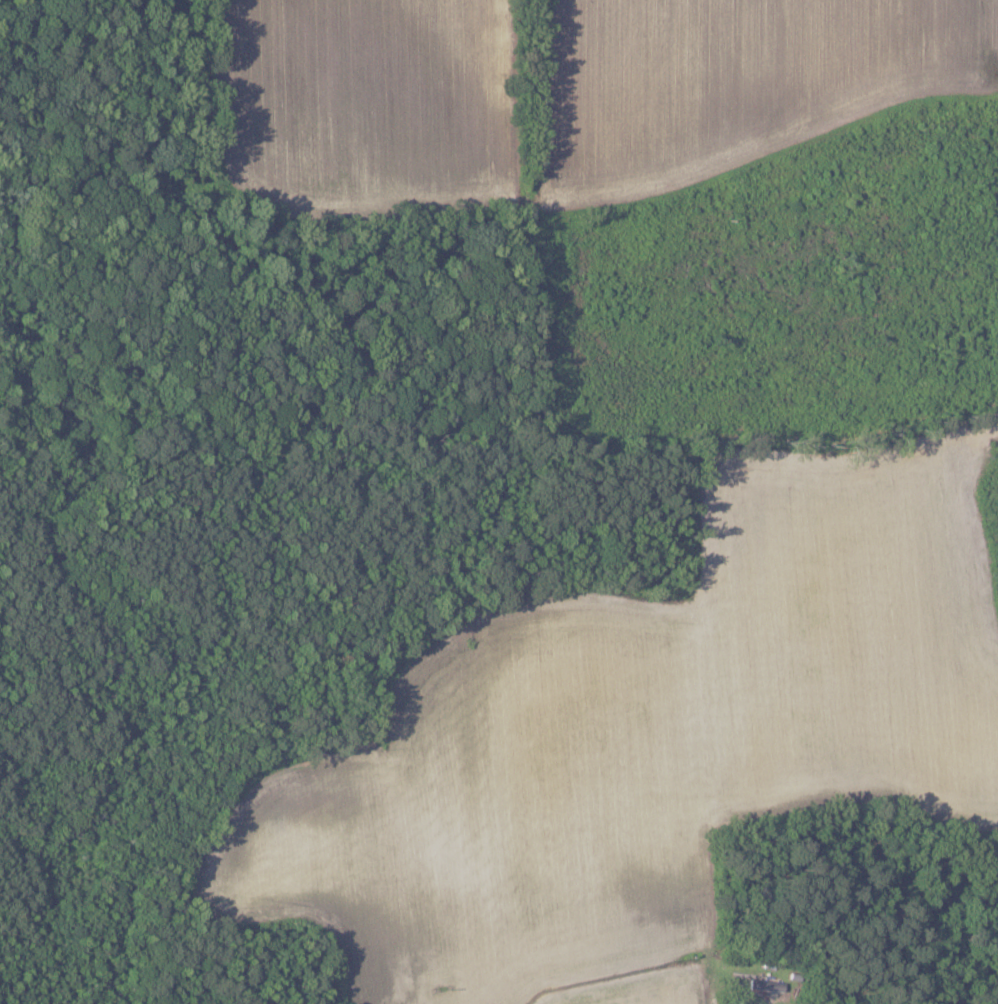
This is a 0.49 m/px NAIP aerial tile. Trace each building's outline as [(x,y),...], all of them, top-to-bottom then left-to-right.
[(782,991),(782,981),(748,979),(748,989),(782,991)]
